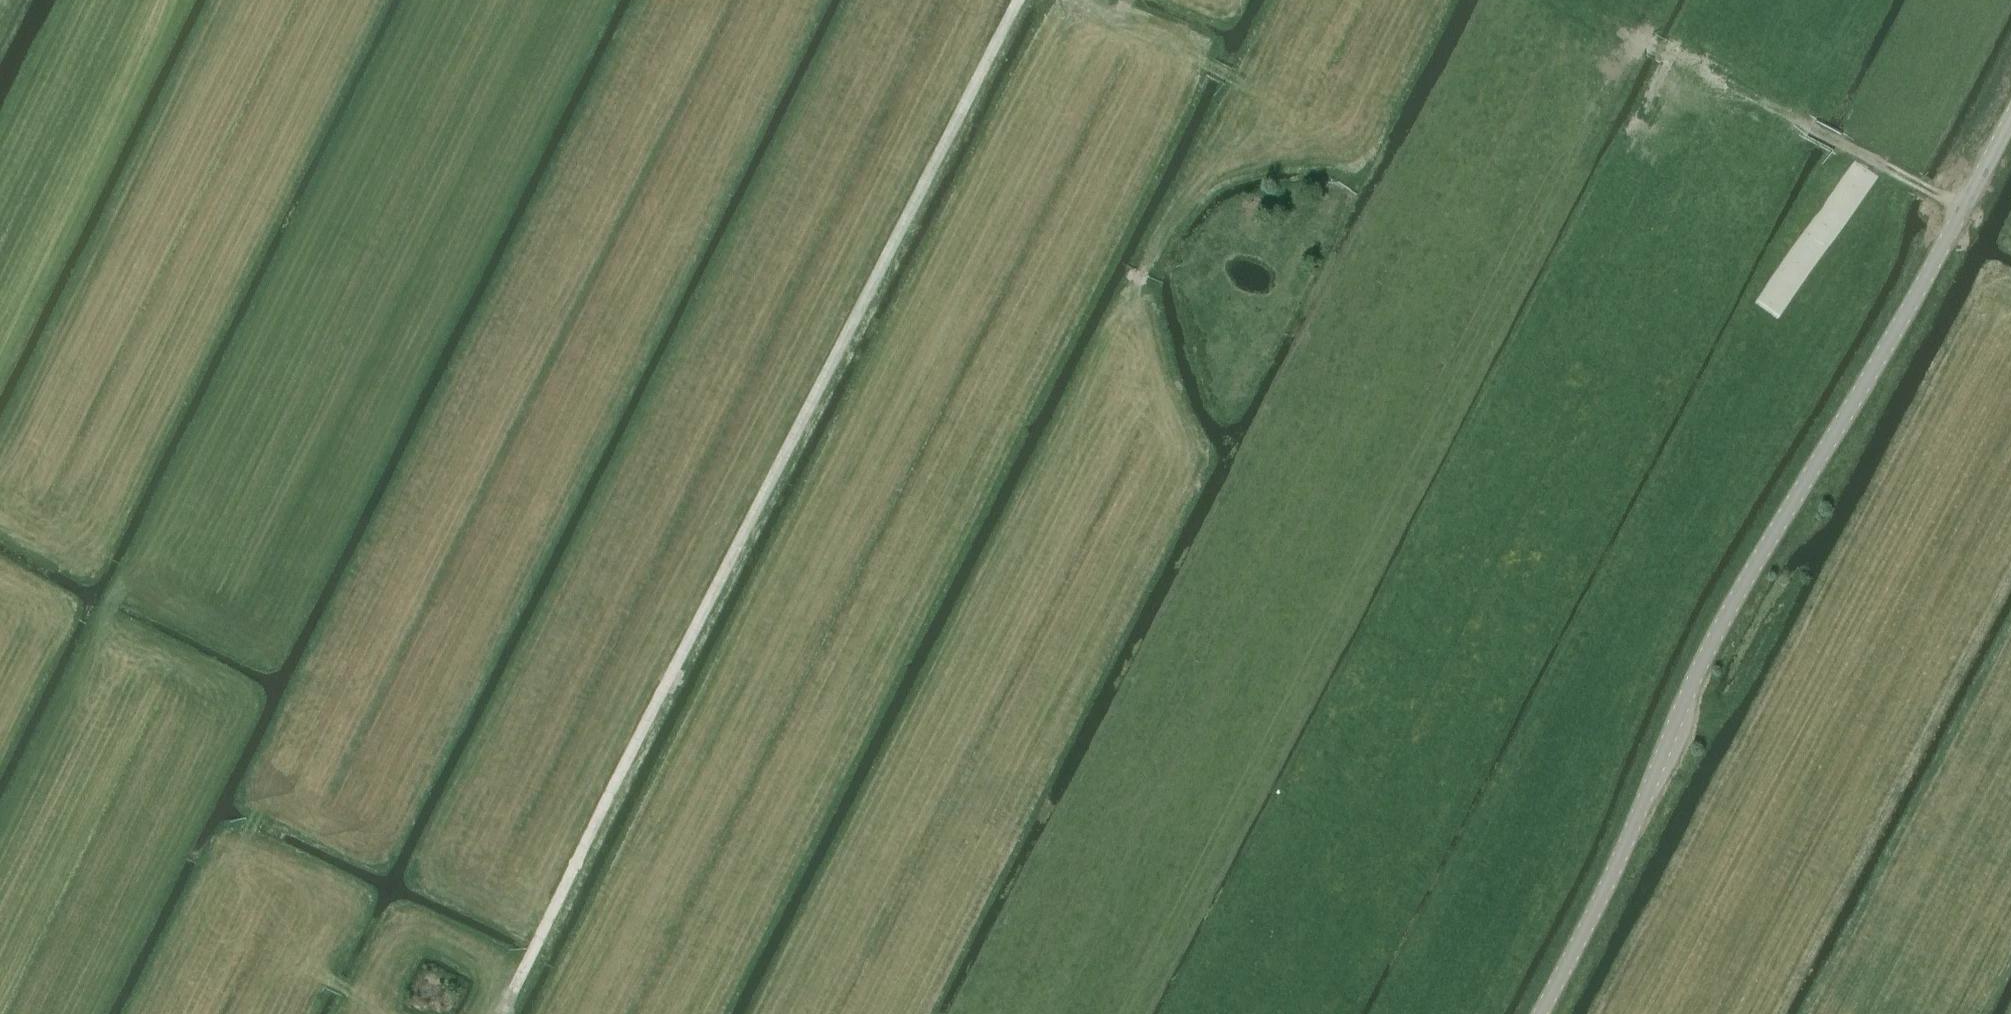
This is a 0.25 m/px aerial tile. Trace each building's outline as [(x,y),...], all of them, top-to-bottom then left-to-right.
[(1657,123),(1662,105),(1653,102),(1648,120),(1657,123)]
